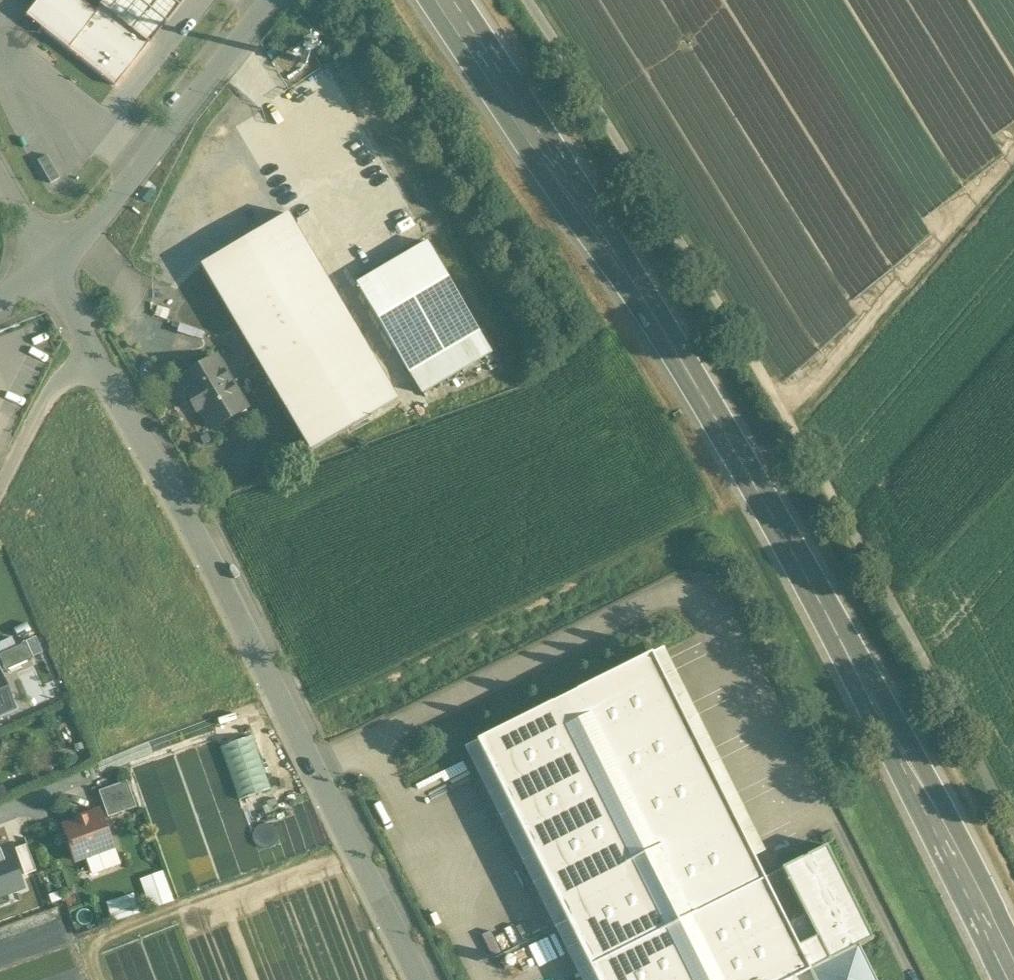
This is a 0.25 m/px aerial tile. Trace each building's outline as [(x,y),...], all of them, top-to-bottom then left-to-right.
[(79,0),(38,0),(26,16),(115,86),(150,42),(102,5),(96,13),(79,0)] [(102,5),(150,42),(185,0),(106,0),(102,5)] [(48,153),(40,159),(55,181),(63,175),(48,153)] [(287,214),(201,265),(310,451),(397,400),(287,214)] [(426,243),(356,284),(422,395),(491,353),(426,243)] [(215,357),(180,377),(189,391),(185,394),(196,412),(199,410),(211,429),(245,409),(215,357)] [(0,655),(0,657),(6,670),(33,658),(27,643),(0,655)] [(476,740),(595,979),(873,979),(857,948),(872,940),(825,846),(780,869),(781,870),(763,880),(650,654),(476,740)] [(15,709),(0,674),(0,716),(15,709)] [(251,737),(220,747),(239,800),(270,790),(251,737)] [(209,792),(205,775),(198,777),(195,763),(182,766),(189,797),(209,792)] [(126,782),(99,792),(108,818),(136,808),(126,782)] [(99,811),(76,819),(77,822),(63,827),(64,832),(62,843),(69,844),(75,861),(97,853),(95,849),(111,843),(99,811)] [(0,850),(0,896),(24,887),(9,847),(0,850)] [(167,870),(142,876),(149,902),(173,895),(167,870)] [(135,892),(106,902),(113,921),(142,910),(135,892)]
